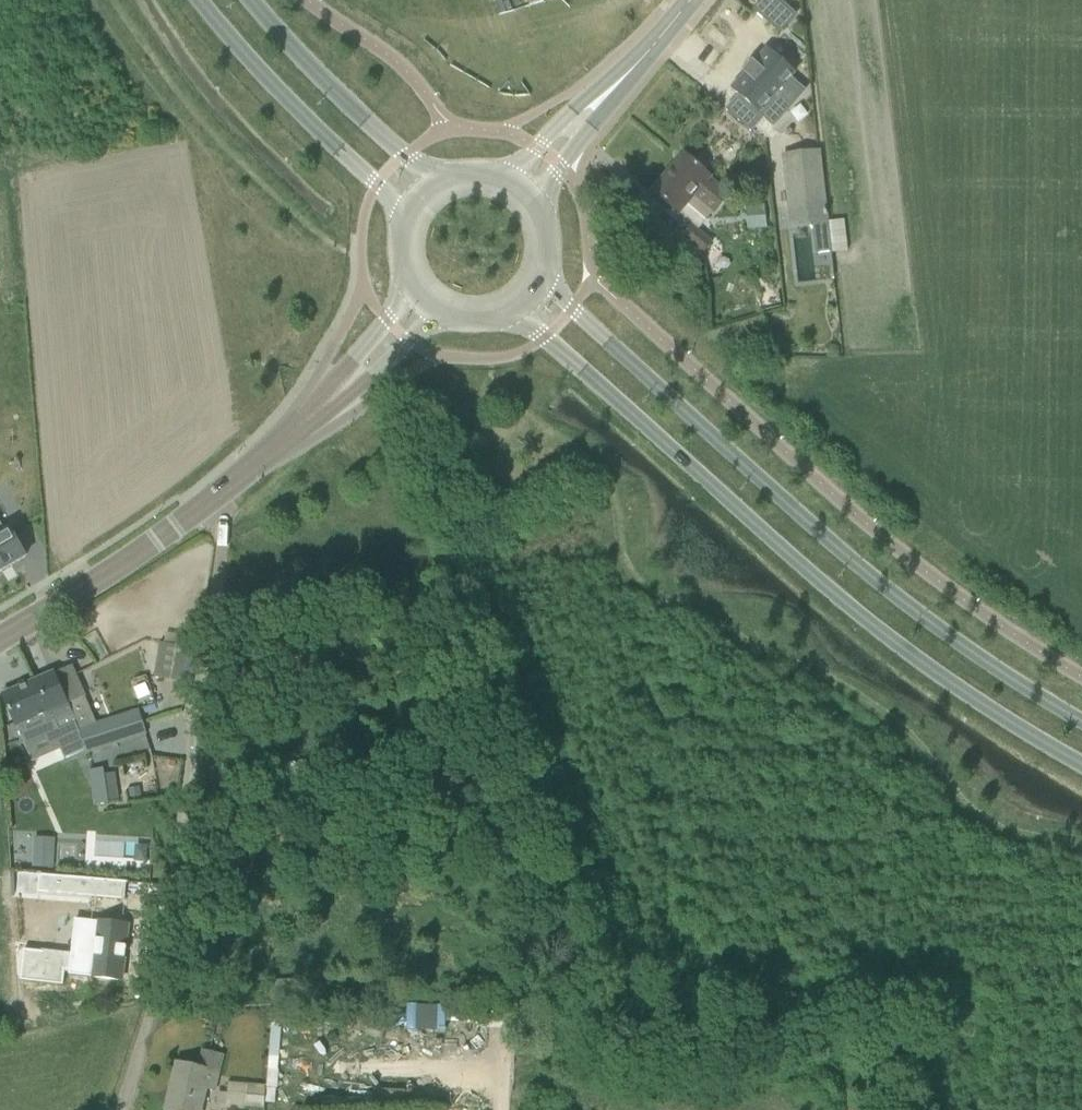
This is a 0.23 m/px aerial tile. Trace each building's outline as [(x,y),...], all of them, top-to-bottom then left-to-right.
[(782,4),(768,20),(780,31),(795,15),(782,4)] [(797,102),(776,83),(759,69),(737,94),(761,116),(770,106),(784,118),(797,102)] [(789,209),(825,205),(819,152),(783,156),(789,209)] [(712,179),(701,170),(684,155),(653,192),(680,215),(695,198),(715,214),(729,196),(711,181),(712,179)] [(818,279),(837,278),(835,251),(849,251),(847,218),(815,220),(818,279)] [(703,256),(713,244),(690,225),(680,237),(703,256)] [(1,572),(1,573),(2,572),(2,571),(10,566),(11,567),(12,566),(25,558),(10,530),(0,536),(0,573),(1,572)] [(188,682),(193,649),(160,643),(154,677),(188,682)] [(96,724),(85,697),(71,666),(36,682),(58,731),(76,723),(79,729),(83,741),(142,723),(138,710),(96,724)] [(25,745),(58,731),(36,682),(3,696),(25,745)] [(87,754),(145,735),(142,723),(83,741),(87,754)] [(287,775),(307,772),(306,761),(285,764),(287,775)] [(108,804),(108,803),(104,773),(89,775),(93,806),(108,804)] [(122,900),(123,882),(41,875),(39,893),(122,900)] [(42,913),(42,910),(28,909),(27,952),(49,953),(51,914),(42,913)] [(72,950),(69,971),(77,972),(76,975),(99,978),(105,978),(116,980),(121,980),(127,926),(123,925),(98,923),(96,938),(79,937),(78,950),(72,950)] [(223,1058),(202,1052),(198,1069),(177,1064),(166,1109),(204,1109),(208,1091),(217,1093),(225,1058),(223,1058)] [(847,1077),(869,1071),(866,1061),(845,1066),(847,1077)]
